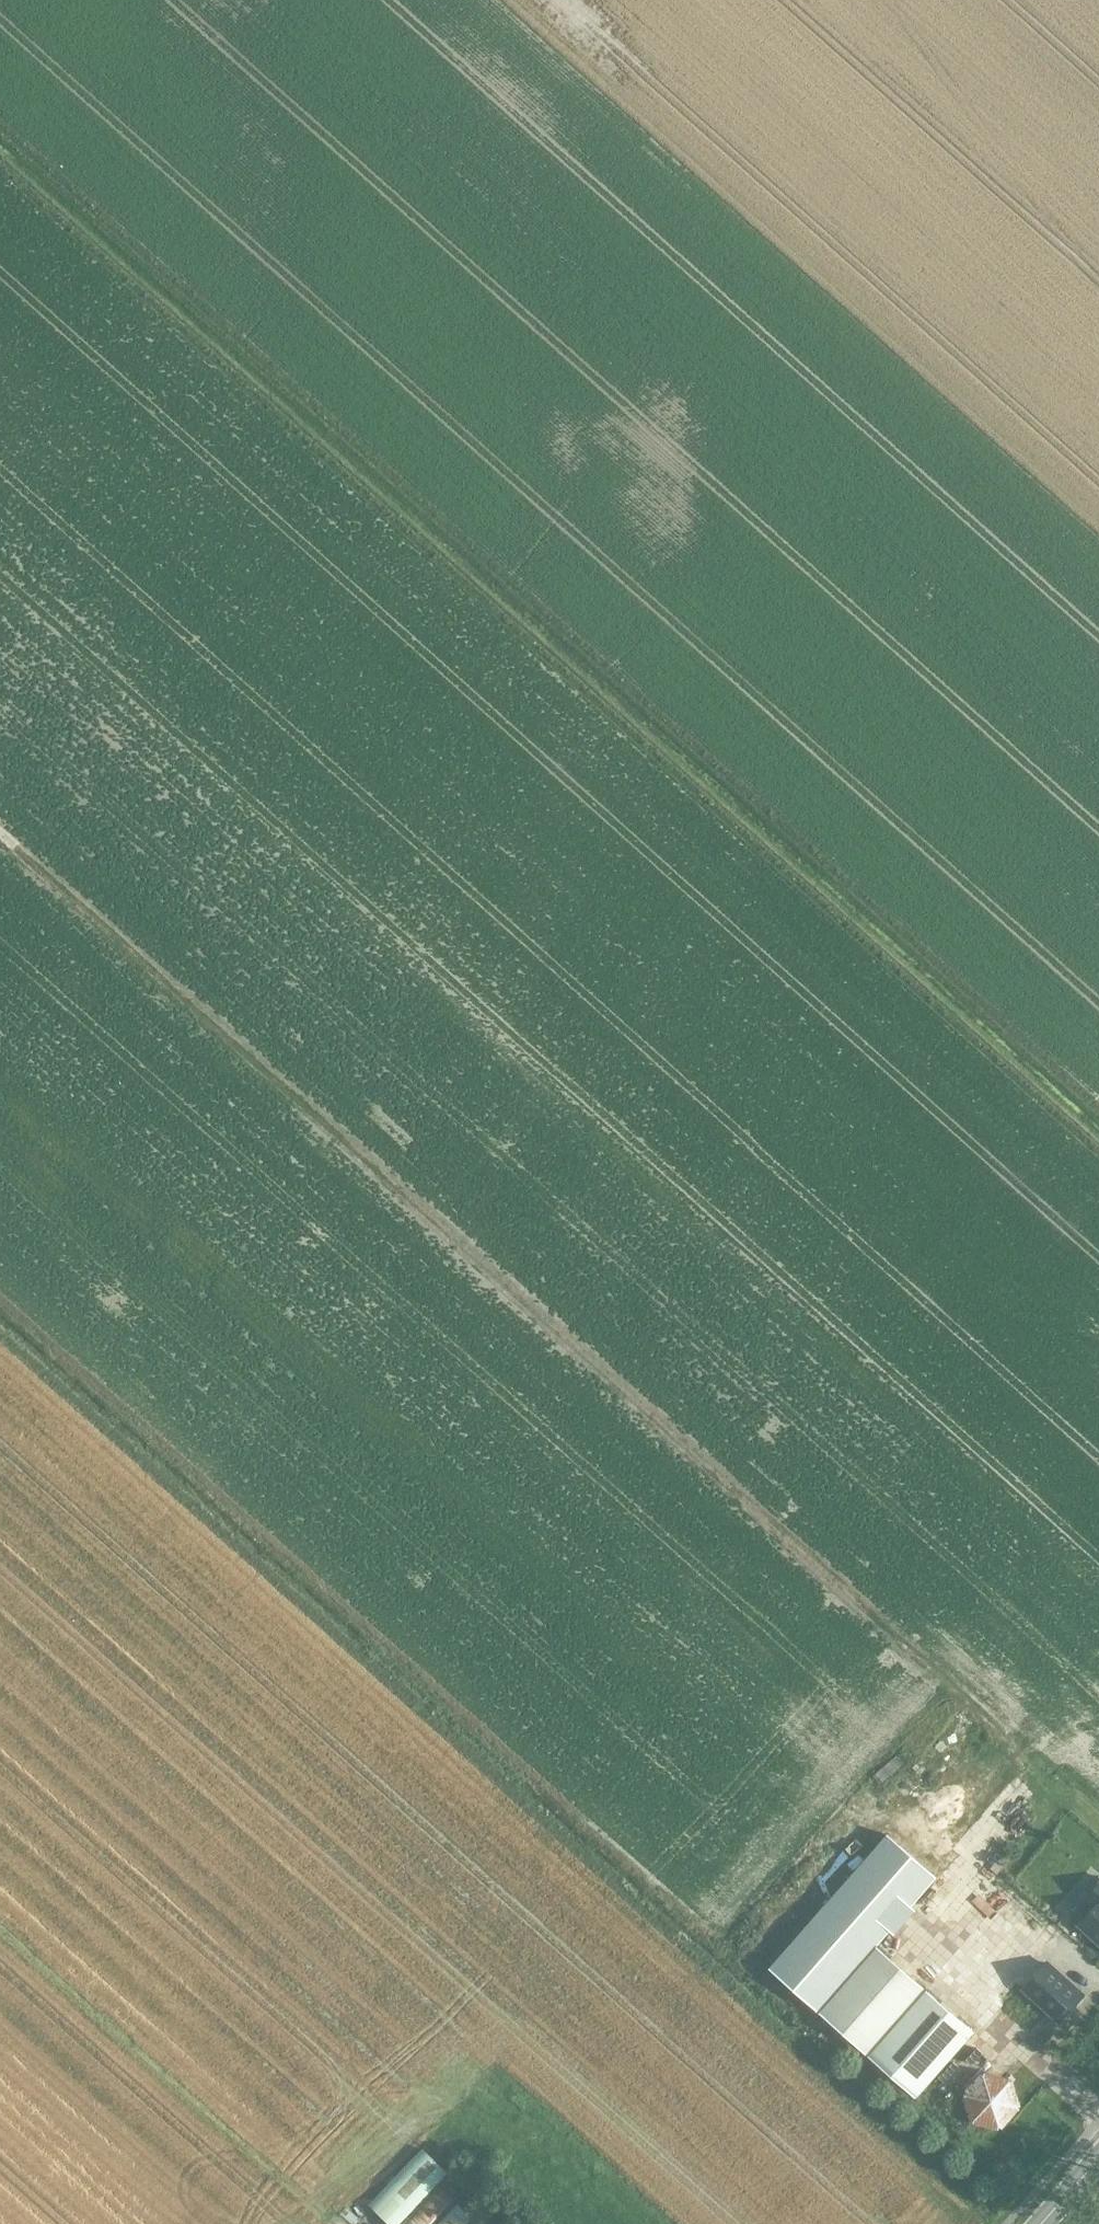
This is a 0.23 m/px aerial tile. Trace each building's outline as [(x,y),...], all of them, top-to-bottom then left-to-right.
[(764,1955),(819,2009),(878,1943),(942,1871),(885,1820),(764,1955)] [(997,1972),(1056,1907),(1019,1873),(960,1938),(997,1972)] [(1083,1901),(1092,1909),(1078,1926),(1098,1944),(1098,1882),(1083,1901)] [(819,2009),(868,2053),(927,1988),(878,1943),(819,2009)] [(1083,1993),(1046,1959),(1022,1988),(1058,2021),(1083,1993)] [(975,2030),(928,1989),(870,2055),(917,2096),(975,2030)] [(961,2107),(1002,2131),(1027,2089),(986,2065),(961,2107)] [(447,2172),(422,2148),(369,2204),(389,2223),(398,2223),(447,2172)] [(454,2199),(437,2184),(401,2223),(431,2223),(454,2199)] [(474,2218),(457,2203),(439,2223),(469,2223),(474,2218)]
